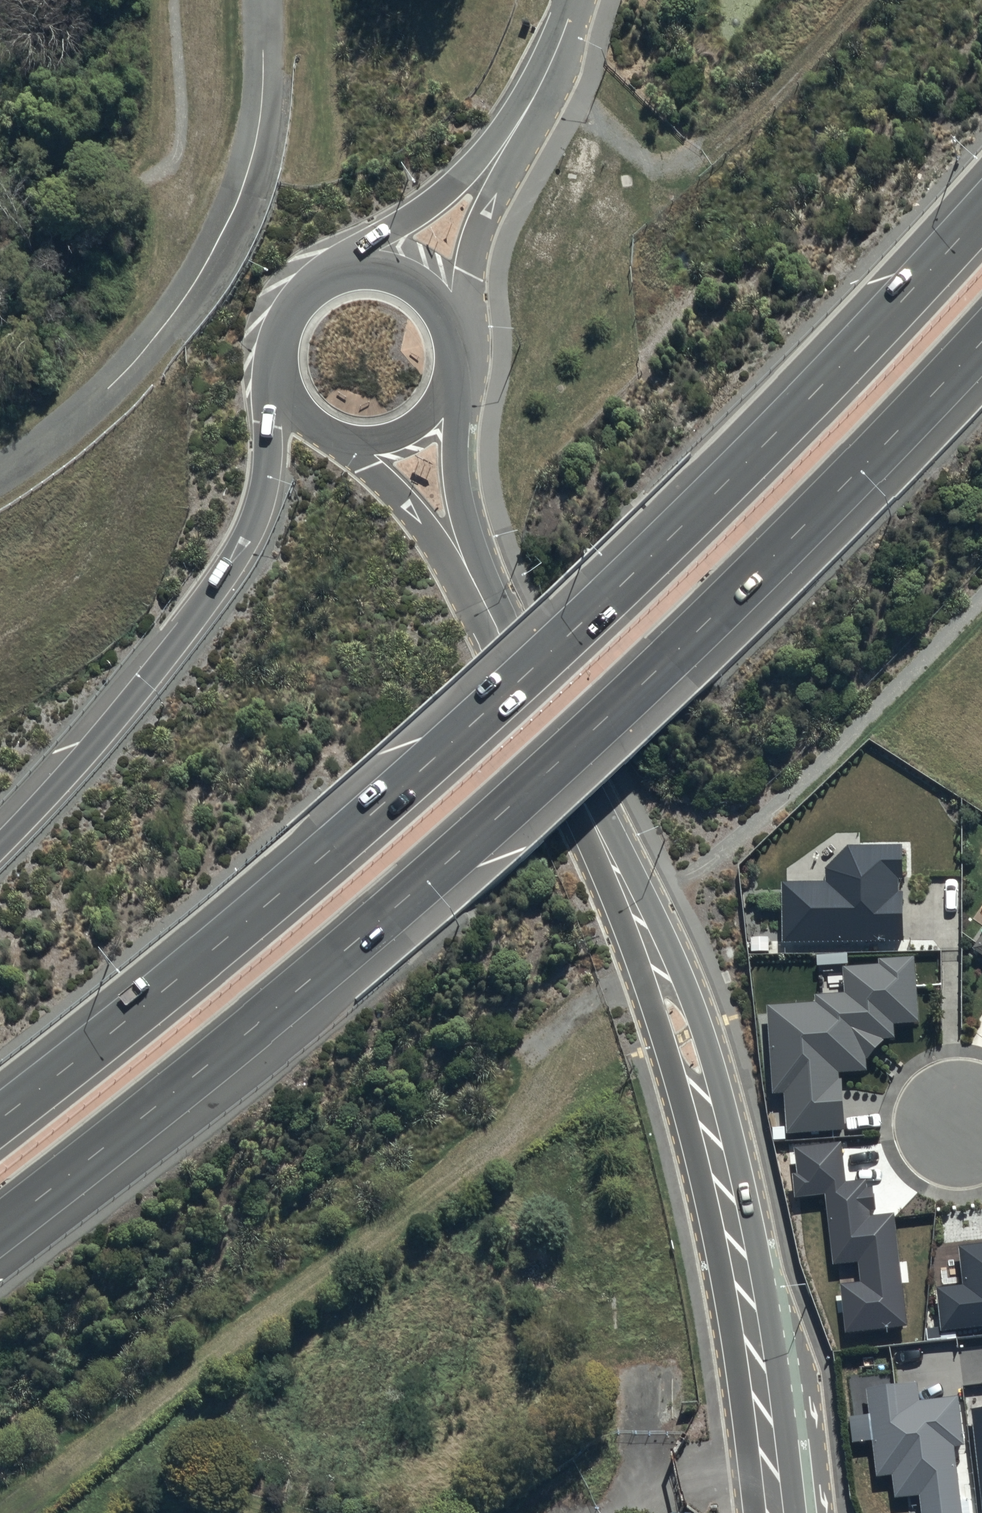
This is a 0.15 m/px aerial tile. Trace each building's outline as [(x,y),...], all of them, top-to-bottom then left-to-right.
[(826,881),(782,881),(782,942),(905,941),(904,843),(848,844),(826,867),(826,881)] [(972,949),(981,955),(981,934),(972,949)] [(816,1002),(766,1005),(772,1094),(784,1093),(787,1132),(843,1128),(839,1071),(866,1070),(865,1058),(884,1037),(895,1037),(894,1023),(918,1022),(914,956),(878,958),(879,965),(844,967),(845,992),(815,994),(816,1002)] [(840,1142),(794,1147),(797,1174),(791,1174),(793,1196),(825,1193),(833,1265),(857,1262),(860,1281),(840,1283),(845,1333),(907,1326),(895,1211),(871,1213),(868,1180),(844,1182),(840,1142)] [(960,1247),(965,1286),(938,1289),(942,1329),(981,1325),(981,1245),(960,1247)] [(866,1387),(877,1475),(891,1473),(894,1498),(918,1495),(920,1512),(962,1512),(954,1445),(964,1444),(958,1396),(919,1400),(917,1382),(866,1387)] [(971,1409),(981,1510),(981,1408),(971,1409)]
